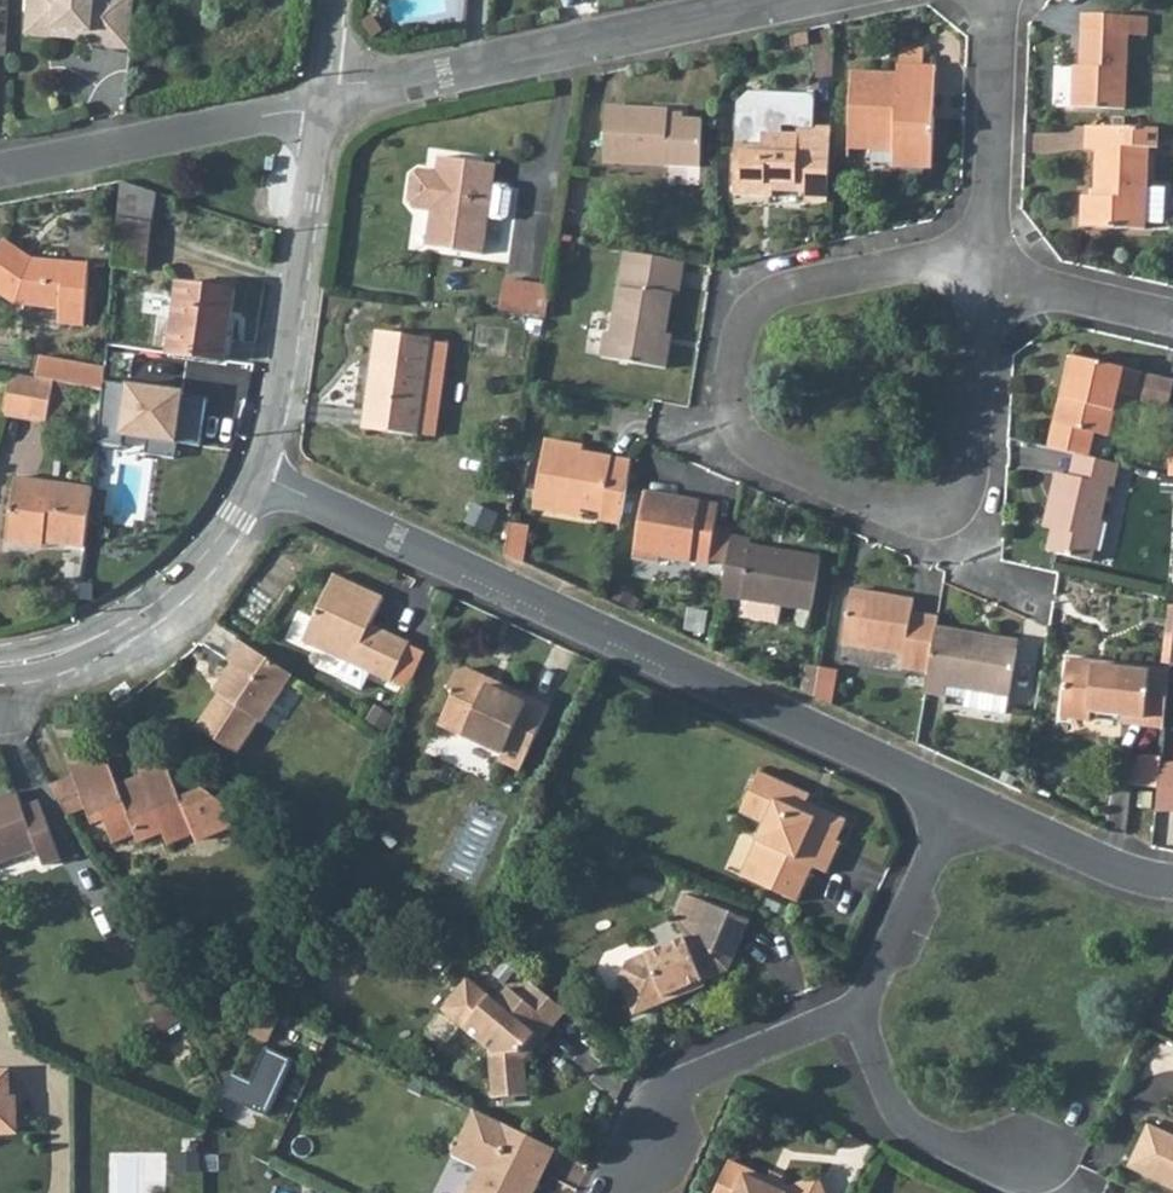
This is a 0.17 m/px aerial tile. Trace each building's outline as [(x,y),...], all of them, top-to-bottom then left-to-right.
[(131,0),(25,0),(24,10),(28,11),(46,30),(69,32),(69,39),(89,40),(88,47),(129,49),(131,0)] [(23,37),(69,39),(69,32),(46,30),(28,11),(24,10),(23,37)] [(1080,13),(1079,34),(1108,35),(1109,15),(1080,13)] [(1108,35),(1079,34),(1077,67),(1071,67),(1070,105),(1121,108),(1125,36),(1143,37),(1144,16),(1109,15),(1108,35)] [(851,74),(848,147),(894,148),(893,170),(932,171),(936,68),(897,67),(896,75),(851,74)] [(828,203),(831,133),(813,132),(815,99),(750,95),(739,106),(734,196),(763,197),(764,191),(806,192),(806,202),(828,203)] [(608,108),(607,164),(702,167),(703,119),(671,118),(671,110),(608,108)] [(1158,128),(1084,125),(1084,137),(1083,147),(1096,147),(1092,195),(1080,194),(1079,226),(1143,228),(1143,222),(1161,223),(1163,187),(1145,186),(1147,148),(1157,148),(1158,128)] [(498,169),(443,161),(441,178),(423,175),(416,180),(413,204),(418,211),(436,214),(431,250),(484,258),(490,221),(511,224),(515,191),(495,188),(498,169)] [(118,181),(114,220),(149,223),(152,192),(118,181)] [(114,220),(110,266),(118,267),(145,269),(149,223),(114,220)] [(0,242),(0,297),(12,305),(56,309),(55,324),(80,326),(86,264),(29,259),(26,263),(19,258),(19,252),(1,240),(0,242)] [(687,264),(628,254),(615,335),(609,335),(605,359),(669,370),(673,345),(666,344),(674,296),(681,297),(687,264)] [(178,283),(169,353),(227,361),(236,291),(178,283)] [(529,288),(524,319),(548,322),(553,291),(529,288)] [(363,428),(418,436),(432,341),(377,333),(363,428)] [(432,341),(418,436),(436,438),(450,343),(432,341)] [(1073,352),(1056,420),(1109,433),(1120,390),(1138,394),(1143,370),(1073,352)] [(33,379),(51,383),(59,384),(63,363),(36,358),(33,379)] [(63,363),(59,384),(99,391),(100,384),(101,370),(63,363)] [(1172,378),(1143,371),(1138,394),(1137,399),(1166,406),(1172,378)] [(0,413),(0,415),(43,422),(50,389),(51,383),(33,379),(11,376),(0,413)] [(178,391),(100,384),(99,391),(95,443),(117,445),(117,453),(169,457),(172,425),(198,427),(201,399),(177,397),(178,391)] [(534,511),(560,516),(561,507),(581,510),(602,514),(600,522),(621,526),(633,461),(611,459),(610,462),(583,458),(584,448),(547,441),(534,511)] [(1054,466),(1045,501),(1055,504),(1051,523),(1046,546),(1089,555),(1106,481),(1112,482),(1117,458),(1074,448),(1069,469),(1054,466)] [(75,553),(86,493),(9,479),(0,531),(0,546),(23,550),(24,544),(62,550),(75,553)] [(646,491),(635,558),(661,563),(662,555),(709,563),(719,504),(646,491)] [(1045,501),(1041,520),(1051,523),(1055,504),(1045,501)] [(561,507),(560,516),(580,519),(581,510),(561,507)] [(729,554),(721,595),(810,611),(819,557),(751,544),(752,538),(733,534),(729,554)] [(370,630),(373,624),(385,597),(337,574),(305,641),(393,684),(395,681),(411,644),(412,643),(385,630),(382,635),(370,630)] [(901,669),(927,673),(934,630),(936,620),(910,615),(912,602),(849,591),(841,646),(903,655),(901,669)] [(385,630),(373,624),(370,630),(382,635),(385,630)] [(927,673),(924,694),(946,697),(947,687),(1009,697),(1016,650),(986,645),(986,638),(934,630),(927,673)] [(228,686),(222,696),(200,727),(241,755),(282,697),(295,676),(244,640),(231,660),(236,664),(224,683),(228,686)] [(411,644),(395,681),(413,689),(428,654),(429,653),(411,644)] [(1123,721),(1164,725),(1170,666),(1149,663),(1070,656),(1063,714),(1092,718),(1093,710),(1124,713),(1123,721)] [(454,699),(441,727),(504,755),(500,763),(522,772),(551,709),(529,699),(526,706),(490,691),(486,680),(466,670),(456,674),(449,690),(454,699)] [(281,728),(308,688),(296,680),(269,719),(281,728)] [(224,683),(218,692),(222,696),(228,686),(224,683)] [(1161,758),(1160,766),(1158,786),(1156,807),(1172,807),(1172,758),(1161,758)] [(111,764),(72,769),(77,780),(89,810),(97,829),(109,823),(119,845),(141,836),(145,845),(168,835),(173,847),(199,836),(203,846),(239,830),(229,806),(210,793),(186,803),(171,766),(145,777),(148,784),(124,794),(111,764)] [(1133,769),(1131,784),(1158,786),(1160,766),(1140,764),(1133,769)] [(771,824),(762,845),(768,847),(759,869),(776,876),(769,889),(802,904),(819,870),(833,876),(848,845),(842,843),(852,821),(825,810),(820,821),(807,815),(812,803),(815,796),(764,774),(745,812),(771,824)] [(77,780),(58,791),(73,819),(89,810),(77,780)] [(1139,788),(1138,799),(1151,800),(1152,789),(1139,788)] [(42,852),(48,869),(64,864),(45,806),(29,812),(23,796),(0,803),(0,866),(42,852)] [(825,810),(812,803),(807,815),(820,821),(825,810)] [(762,845),(746,879),(769,889),(776,876),(759,869),(768,847),(762,845)] [(639,1017),(670,1003),(668,997),(682,989),(686,996),(707,987),(704,982),(730,971),(753,922),(714,904),(688,891),(677,913),(688,938),(687,939),(629,964),(622,980),(639,1017)] [(534,1101),(532,1064),(531,1049),(539,1048),(544,1042),(548,1045),(573,1014),(537,985),(524,1002),(513,994),(501,1009),(495,1004),(469,1037),(501,1062),(497,1067),(499,1104),(534,1101)] [(668,997),(670,1003),(686,996),(682,989),(668,997)] [(264,1007),(251,1035),(268,1043),(282,1015),(264,1007)] [(531,1049),(532,1064),(540,1056),(548,1045),(544,1042),(539,1048),(531,1049)] [(9,1138),(15,1131),(15,1107),(9,1101),(9,1077),(0,1077),(0,1137),(9,1138)] [(482,1112),(459,1157),(484,1170),(498,1146),(508,1125),(482,1112)] [(1153,1122),(1134,1165),(1172,1182),(1172,1131),(1153,1122)] [(484,1170),(488,1172),(478,1192),(543,1192),(563,1151),(508,1125),(498,1146),(484,1170)] [(773,1178),(735,1162),(720,1192),(791,1192),(774,1186),(773,1178)] [(830,1176),(796,1189),(794,1192),(837,1192),(830,1176)] [(773,1178),(774,1186),(791,1192),(794,1192),(796,1189),(773,1178)]
